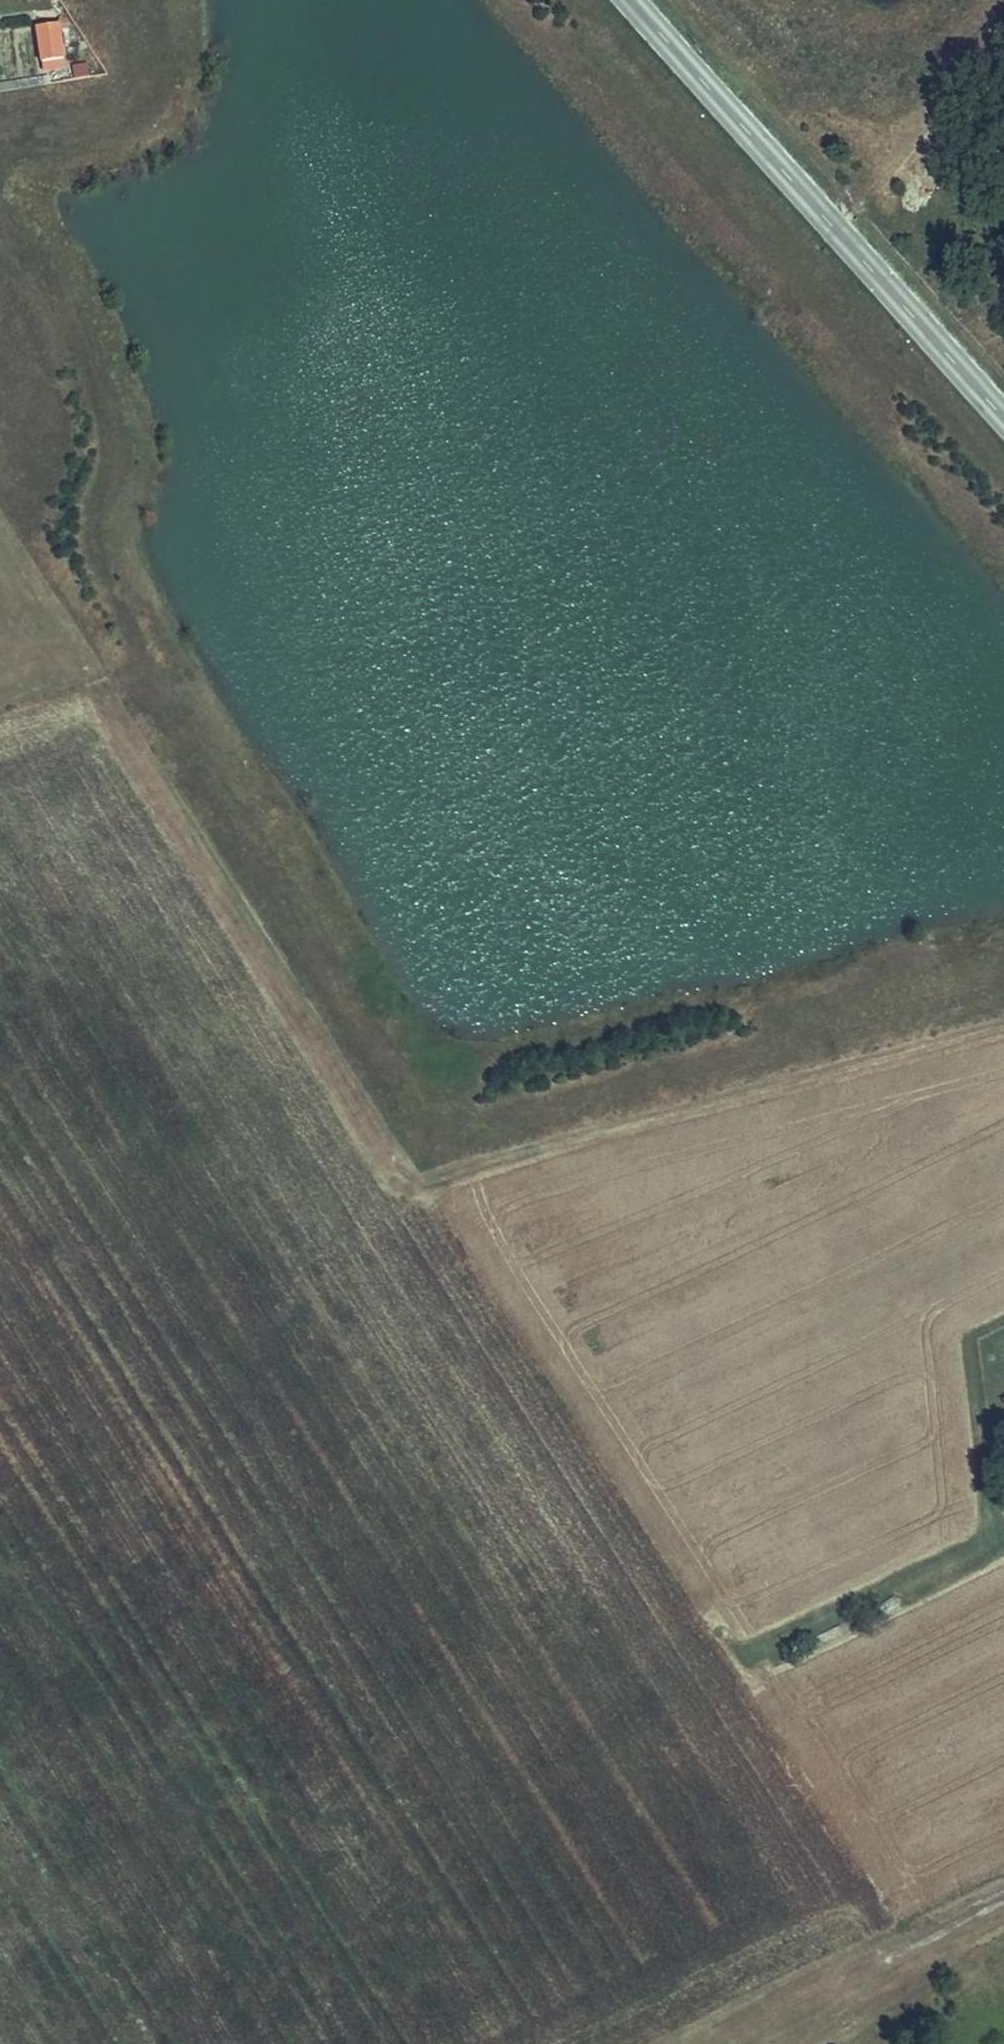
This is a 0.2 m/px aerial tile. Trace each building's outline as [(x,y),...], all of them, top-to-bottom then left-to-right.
[(46,29),(25,33),(34,74),(54,71),(46,29)]
